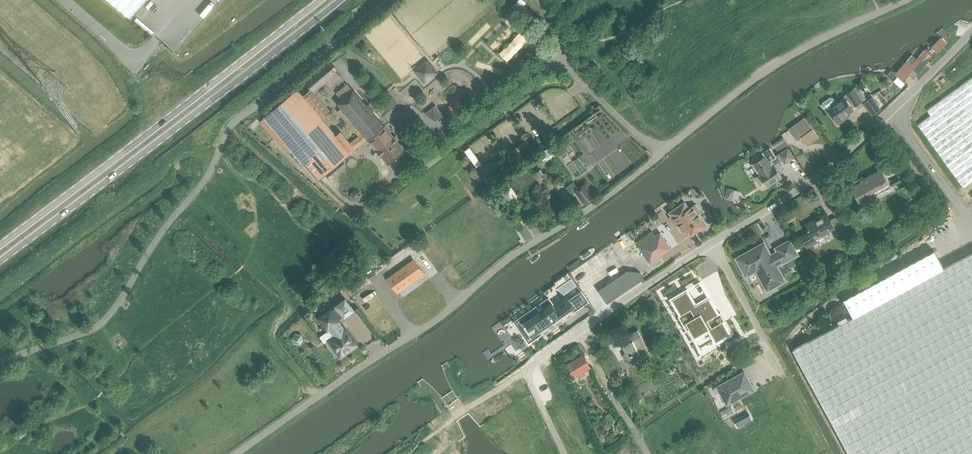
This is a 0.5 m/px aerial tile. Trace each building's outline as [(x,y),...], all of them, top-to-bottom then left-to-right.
[(130,19),(134,14),(146,0),(107,0),(130,19)] [(540,31),(536,34),(540,39),(544,36),(540,31)] [(946,43),(941,37),(932,46),(937,51),(946,43)] [(914,76),(932,55),(925,49),(914,62),(912,60),(909,62),(907,60),(897,73),(904,79),(910,73),(914,76)] [(413,71),(424,84),(437,72),(428,62),(426,60),(413,71)] [(306,83),(313,91),(314,91),(336,72),(329,64),(306,83)] [(898,76),(893,71),(892,70),(886,71),(890,74),(888,76),(894,81),(898,76)] [(917,123),(963,186),(971,179),(971,76),(926,108),(930,114),(917,123)] [(388,163),(406,148),(385,124),(384,125),(353,89),(337,103),(368,138),(367,139),(370,142),(369,145),(373,149),(376,148),(388,163)] [(823,102),(822,106),(824,108),(827,109),(837,123),(843,119),(845,118),(844,116),(852,110),(850,106),(853,104),(854,105),(861,101),(853,89),(846,94),(848,97),(845,99),(844,98),(835,104),(835,103),(835,100),(833,98),(830,97),(823,102)] [(265,117),(260,121),(279,144),(278,144),(286,153),(288,151),(292,148),(302,160),(318,180),(350,153),(349,151),(354,146),(351,142),(341,131),(335,135),(320,117),(329,109),(315,93),(314,91),(313,91),(304,98),(297,90),(265,117)] [(460,101),(448,110),(455,119),(467,109),(460,101)] [(807,145),(817,137),(804,118),(788,129),(795,139),(800,136),(807,145)] [(778,152),(789,145),(784,137),(773,144),(778,152)] [(470,147),(465,150),(477,167),(482,163),(470,147)] [(765,156),(753,164),(757,170),(759,174),(755,177),(760,185),(764,183),(767,187),(782,177),(780,173),(784,170),(775,157),(776,157),(770,147),(762,152),(765,156)] [(788,147),(778,153),(784,163),(794,156),(788,147)] [(573,161),(581,171),(591,164),(583,153),(573,161)] [(499,160),(496,162),(499,166),(501,164),(507,160),(505,156),(499,160)] [(496,162),(494,159),(480,169),(485,176),(499,166),(496,162)] [(544,188),(551,183),(538,165),(531,170),(544,188)] [(871,191),(888,182),(881,168),(859,180),(860,181),(850,186),(861,207),(875,199),(871,191)] [(506,178),(495,186),(509,206),(520,198),(506,178)] [(584,203),(593,197),(585,184),(578,188),(573,181),(565,187),(575,202),(581,198),(584,203)] [(728,188),(726,198),(733,200),(733,197),(739,199),(741,191),(728,188)] [(913,203),(911,208),(914,212),(921,208),(917,201),(913,203)] [(699,225),(704,222),(693,206),(688,209),(684,203),(670,213),(683,232),(687,229),(691,235),(701,228),(699,225)] [(836,232),(842,228),(835,216),(829,219),(827,213),(815,219),(815,218),(804,224),(808,231),(800,236),(806,247),(816,241),(814,238),(834,227),(836,232)] [(650,262),(671,248),(661,232),(640,246),(650,262)] [(783,262),(797,254),(789,240),(775,247),(777,251),(770,255),(764,243),(736,258),(746,275),(756,270),(767,290),(784,280),(776,265),(783,261),(783,262)] [(791,350),(848,453),(971,453),(971,253),(944,268),(934,250),(844,299),(853,317),(791,350)] [(414,260),(389,277),(398,291),(423,274),(414,260)] [(628,270),(598,290),(607,303),(644,278),(640,272),(628,270)] [(685,290),(670,298),(679,312),(688,307),(693,315),(684,320),(692,335),(706,327),(713,338),(726,331),(719,319),(709,324),(705,318),(716,312),(706,296),(693,304),(685,290)] [(581,291),(567,301),(574,311),(588,301),(581,291)] [(331,309),(319,318),(327,330),(330,328),(335,336),(329,340),(341,356),(357,345),(345,329),(339,321),(340,321),(338,319),(343,316),(344,318),(355,310),(346,297),(335,305),(336,307),(332,310),(331,309)] [(549,298),(515,322),(530,342),(574,311),(567,301),(557,309),(549,298)] [(624,350),(625,353),(623,354),(626,359),(628,358),(632,364),(642,359),(643,360),(651,355),(648,350),(637,330),(632,333),(632,335),(628,337),(630,341),(621,345),(624,350)] [(591,367),(583,355),(567,365),(575,377),(591,367)] [(717,387),(714,389),(718,397),(722,395),(727,405),(754,390),(744,372),(717,386),(717,387)] [(741,416),(737,409),(732,411),(737,419),(741,416)] [(753,417),(750,413),(743,416),(746,421),(753,417)]
